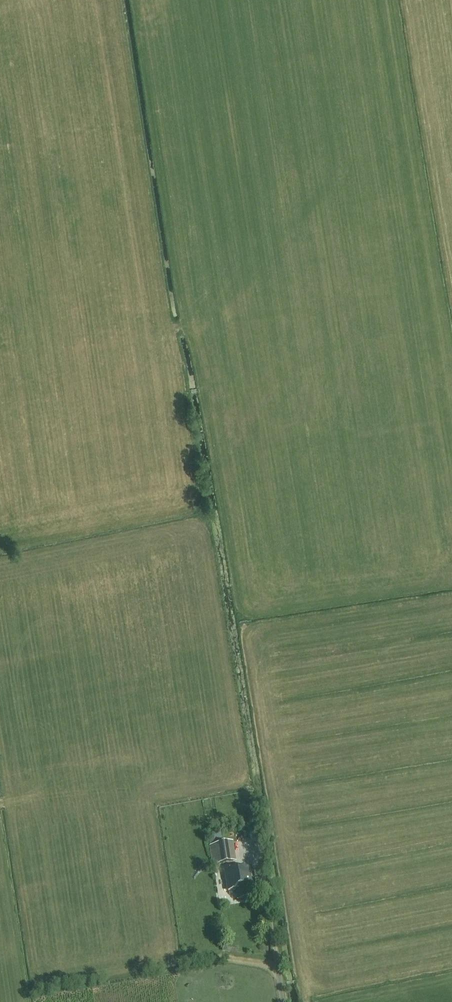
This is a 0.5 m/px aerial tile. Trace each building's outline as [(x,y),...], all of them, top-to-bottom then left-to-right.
[(233,842),(222,844),(220,832),(208,834),(212,865),(236,862),(233,842)] [(248,867),(225,871),(228,891),(236,889),(237,899),(249,897),(248,887),(252,887),(248,867)]
